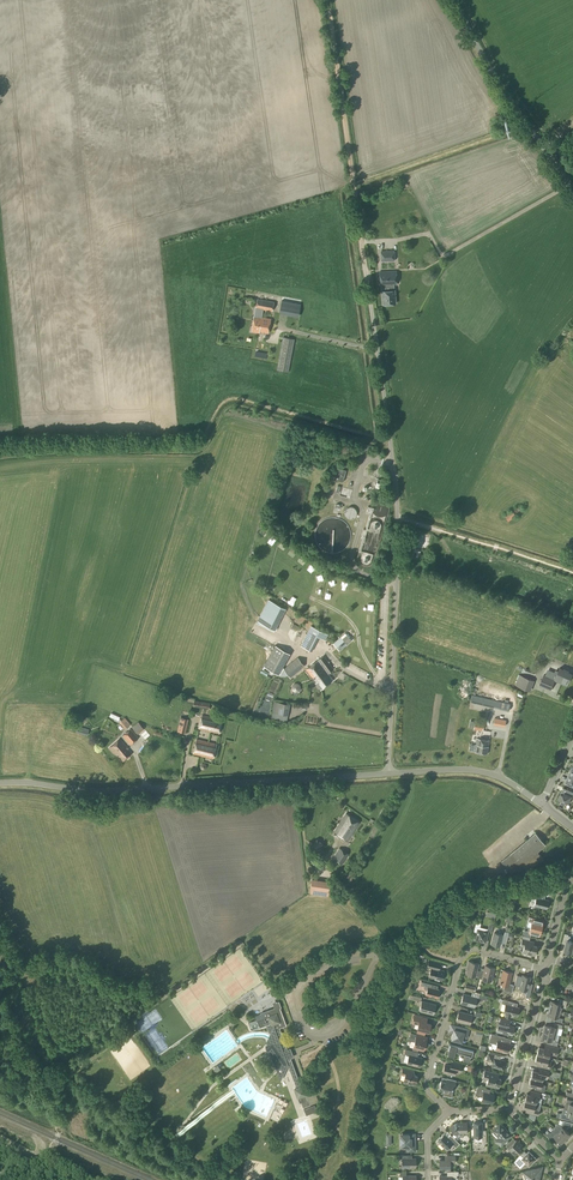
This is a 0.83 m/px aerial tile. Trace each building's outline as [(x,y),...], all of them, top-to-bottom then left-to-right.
[(381,261),(394,260),(394,251),(381,251),(381,261)] [(394,284),(397,284),(396,271),(379,272),(380,285),(382,285),(382,291),(383,304),(396,303),(395,290),(394,290),(394,284)] [(289,296),(290,288),(264,283),(263,292),(280,295),(280,294),(289,296)] [(272,311),(274,302),(257,299),(256,308),(252,331),(259,332),(259,331),(268,333),(271,319),(260,317),(261,309),(272,311)] [(282,299),(279,316),(293,318),(293,315),(298,316),(300,302),(282,299)] [(289,371),(294,338),(283,337),(278,369),(289,371)] [(249,360),(249,350),(236,351),(236,360),(249,360)] [(343,482),(346,470),(337,468),(334,479),(343,482)] [(389,508),(389,507),(389,505),(388,504),(387,503),(386,502),(385,501),(384,500),(382,500),(381,500),(379,500),(378,500),(377,501),(375,501),(374,502),(373,503),(373,505),(372,506),(372,507),(368,506),(366,513),(370,514),(365,529),(363,529),(362,535),(364,536),(358,556),(357,558),(357,559),(357,561),(358,562),(359,563),(360,565),(361,566),(362,566),(364,567),(365,567),(367,567),(368,567),(370,567),(371,566),(372,565),(373,564),(374,562),(375,561),(389,511),(389,510),(389,508)] [(351,519),(359,514),(353,504),(345,509),(351,519)] [(523,508),(520,505),(518,507),(504,516),(508,522),(522,512),(520,510),(523,508)] [(319,524),(318,525),(318,526),(316,528),(316,530),(315,533),(315,535),(315,537),(316,540),(316,542),(317,544),(319,546),(320,548),(322,549),(324,551),(326,552),(328,552),(330,553),(333,553),(335,553),(337,553),(340,552),(342,551),(344,550),(345,548),(347,546),(348,544),(349,542),(350,540),(351,538),(351,535),(351,533),(350,531),(350,529),(349,526),(347,524),(346,523),(344,521),(342,520),(340,519),(338,518),(336,517),(333,517),(331,517),(329,518),(327,518),(326,519),(325,519),(324,520),(323,520),(320,523),(319,524)] [(266,527),(260,531),(264,537),(270,532),(266,527)] [(274,544),(279,538),(274,534),(269,540),(274,544)] [(274,632),(274,631),(274,630),(275,630),(286,609),(268,599),(257,621),(256,623),(274,632)] [(328,635),(322,631),(311,626),(300,645),(301,646),(312,651),(319,637),(325,640),(328,635)] [(340,651),(351,641),(345,633),(333,643),(340,651)] [(270,670),(271,670),(272,671),(279,675),(281,676),(285,676),(288,675),(284,669),(284,668),(282,668),(290,653),(275,645),(272,650),(263,666),(264,667),(270,670)] [(313,680),(320,690),(333,680),(328,673),(333,669),(323,656),(306,669),(313,679),(313,680)] [(291,678),(305,666),(298,657),(284,668),(284,669),(288,675),(291,678)] [(566,685),(568,681),(569,681),(572,674),(568,672),(569,671),(564,669),(560,668),(558,673),(555,672),(552,678),(544,674),(539,686),(551,691),(555,680),(566,685)] [(531,691),(535,681),(519,674),(515,685),(531,691)] [(503,702),(472,695),(470,702),(501,709),(501,710),(508,712),(510,703),(503,701),(503,702)] [(209,710),(210,703),(195,700),(193,707),(209,710)] [(288,715),(290,704),(277,702),(275,713),(288,715)] [(219,733),(222,719),(202,715),(199,729),(219,733)] [(126,729),(131,724),(124,717),(119,722),(126,729)] [(186,733),(189,719),(180,717),(177,731),(186,733)] [(505,726),(506,720),(494,718),(493,723),(505,726)] [(483,731),(485,721),(481,720),(481,722),(475,721),(473,729),(483,731)] [(138,734),(144,729),(138,722),(132,727),(138,734)] [(87,736),(89,729),(78,726),(76,732),(87,736)] [(130,745),(139,738),(131,728),(123,735),(130,745)] [(122,762),(132,753),(120,738),(109,748),(114,753),(122,762)] [(487,753),(489,740),(477,738),(475,746),(474,751),(475,751),(487,753)] [(213,758),(217,744),(196,739),(193,753),(213,758)] [(563,788),(558,799),(558,800),(558,801),(559,802),(559,803),(565,805),(566,802),(569,804),(572,796),(572,797),(572,792),(563,788)] [(347,841),(359,823),(346,813),(334,831),(347,841)] [(488,845),(496,854),(513,840),(505,831),(488,845)] [(511,873),(516,868),(519,872),(524,868),(527,871),(543,858),(537,851),(545,845),(535,833),(501,861),(511,873)] [(314,845),(320,849),(324,843),(318,838),(314,845)] [(342,865),(349,854),(340,848),(332,858),(342,865)] [(352,881),(355,876),(356,874),(351,871),(347,877),(352,881)] [(494,873),(494,871),(483,873),(484,880),(500,876),(499,872),(494,873)] [(329,896),(331,882),(312,879),(310,893),(329,896)] [(546,909),(549,900),(544,899),(545,894),(544,889),(535,892),(536,897),(534,906),(546,909)] [(531,924),(530,927),(528,927),(527,931),(525,930),(524,930),(523,931),(523,932),(523,933),(523,934),(525,935),(530,937),(531,934),(539,936),(541,930),(542,926),(536,925),(538,919),(529,917),(528,921),(531,922),(531,924)] [(474,931),(476,932),(474,940),(482,942),(482,940),(486,941),(488,931),(479,929),(481,924),(480,922),(477,921),(476,922),(474,931)] [(507,927),(506,932),(505,931),(504,935),(502,935),(502,934),(494,932),(491,944),(499,946),(501,941),(503,942),(504,938),(507,939),(509,932),(510,928),(507,927)] [(562,944),(566,945),(565,950),(564,951),(572,953),(572,948),(572,942),(569,941),(571,936),(568,936),(569,935),(565,934),(563,942),(562,944)] [(531,941),(524,939),(522,939),(520,946),(524,947),(523,952),(535,955),(537,946),(530,945),(531,941)] [(440,967),(441,963),(429,960),(427,967),(431,968),(429,977),(434,978),(435,980),(439,981),(440,979),(442,980),(444,971),(437,969),(437,966),(440,967)] [(477,970),(479,964),(470,961),(466,974),(475,977),(476,975),(479,976),(480,971),(477,970)] [(492,976),(494,968),(485,965),(484,970),(481,970),(480,971),(479,976),(479,977),(482,978),(482,979),(491,981),(492,982),(493,976),(492,976)] [(500,984),(504,985),(504,989),(505,991),(512,992),(514,985),(509,984),(512,972),(503,970),(500,984)] [(519,989),(527,991),(525,997),(529,998),(532,987),(528,986),(531,977),(522,975),(519,989)] [(438,996),(440,995),(439,992),(440,990),(437,989),(438,986),(421,981),(420,985),(424,986),(424,987),(425,989),(427,990),(426,995),(438,998),(438,996)] [(475,1007),(477,997),(463,994),(461,1003),(475,1007)] [(517,1016),(519,1008),(510,1005),(511,1002),(502,999),(501,1003),(505,1004),(503,1012),(505,1013),(504,1016),(511,1018),(512,1014),(517,1016)] [(549,1008),(560,1011),(561,1007),(565,1008),(567,1001),(560,999),(559,1003),(551,1001),(549,1008)] [(275,1030),(280,1028),(286,1026),(280,1008),(281,1008),(279,1001),(276,1002),(276,1001),(272,1002),(274,1008),(268,1010),(268,1011),(262,1014),(255,1016),(257,1021),(263,1019),(268,1017),(269,1020),(272,1019),(274,1024),(273,1025),(275,1030)] [(433,1014),(436,1005),(422,1001),(420,1011),(433,1014)] [(560,1011),(549,1008),(547,1015),(555,1017),(554,1020),(562,1022),(562,1019),(558,1017),(560,1011)] [(470,1024),(472,1015),(459,1011),(456,1021),(470,1024)] [(429,1032),(431,1024),(421,1021),(422,1017),(414,1015),(412,1023),(418,1025),(417,1029),(416,1033),(425,1035),(426,1031),(429,1032)] [(271,1026),(273,1025),(274,1024),(272,1019),(269,1020),(268,1017),(263,1019),(257,1021),(259,1028),(266,1026),(270,1024),(271,1026)] [(510,1021),(500,1019),(497,1032),(501,1033),(502,1032),(512,1034),(514,1026),(509,1025),(510,1021)] [(545,1024),(543,1031),(553,1034),(557,1035),(558,1031),(558,1028),(561,1029),(562,1025),(559,1024),(554,1023),(552,1022),(552,1026),(545,1024)] [(275,1030),(273,1025),(271,1026),(270,1024),(266,1026),(269,1035),(268,1037),(268,1038),(266,1042),(267,1044),(267,1045),(265,1047),(267,1050),(269,1049),(280,1081),(288,1065),(296,1088),(294,1089),(297,1098),(298,1098),(299,1103),(301,1103),(303,1107),(310,1105),(319,1102),(315,1091),(306,1094),(303,1085),(301,1086),(280,1028),(275,1030)] [(467,1038),(469,1029),(457,1026),(456,1029),(454,1029),(452,1039),(461,1041),(463,1037),(467,1038)] [(543,1031),(541,1038),(543,1039),(548,1040),(547,1043),(554,1045),(557,1045),(558,1042),(555,1041),(556,1038),(557,1035),(553,1034),(543,1031)] [(409,1038),(409,1040),(415,1042),(414,1045),(413,1050),(418,1051),(418,1050),(424,1051),(425,1048),(426,1041),(427,1037),(421,1035),(416,1034),(410,1033),(409,1038)] [(508,1052),(510,1044),(504,1042),(506,1037),(491,1034),(490,1039),(492,1039),(491,1043),(497,1044),(495,1049),(508,1052)] [(449,1050),(447,1055),(454,1057),(456,1052),(465,1054),(463,1061),(469,1062),(473,1050),(450,1044),(449,1044),(448,1050),(449,1050)] [(549,1053),(552,1054),(557,1056),(559,1048),(553,1047),(547,1045),(546,1049),(539,1047),(537,1054),(548,1057),(549,1053)] [(420,1067),(422,1058),(414,1056),(415,1051),(405,1049),(404,1053),(409,1055),(407,1064),(420,1067)] [(505,1061),(496,1059),(497,1055),(490,1053),(488,1060),(493,1062),(492,1066),(503,1069),(505,1061)] [(548,1061),(548,1057),(537,1054),(535,1061),(542,1063),(541,1067),(549,1069),(550,1064),(549,1061),(548,1061)] [(454,1062),(453,1066),(445,1064),(443,1072),(454,1075),(456,1069),(460,1071),(462,1064),(454,1062)] [(417,1076),(411,1074),(412,1070),(403,1068),(402,1072),(405,1073),(403,1082),(407,1083),(408,1084),(410,1085),(411,1084),(415,1085),(417,1076)] [(531,1077),(542,1080),(543,1076),(548,1078),(549,1071),(541,1069),(540,1072),(533,1070),(531,1077)] [(499,1087),(501,1079),(492,1076),(493,1073),(485,1071),(483,1078),(488,1079),(486,1085),(491,1086),(492,1085),(499,1087)] [(541,1084),(542,1080),(531,1077),(529,1084),(536,1086),(536,1090),(544,1092),(546,1085),(541,1084)] [(443,1091),(444,1092),(444,1095),(451,1097),(453,1093),(452,1092),(454,1084),(459,1085),(460,1082),(456,1080),(448,1078),(447,1082),(441,1080),(439,1089),(443,1091)] [(486,1093),(487,1088),(478,1086),(475,1095),(482,1097),(481,1102),(488,1103),(488,1102),(492,1103),(494,1095),(486,1093)] [(527,1094),(525,1101),(535,1103),(540,1105),(542,1099),(539,1098),(540,1093),(531,1091),(530,1094),(527,1094)] [(567,1099),(564,1108),(572,1111),(572,1104),(572,1103),(572,1100),(567,1099)] [(526,1108),(525,1112),(538,1115),(540,1105),(535,1103),(525,1101),(523,1107),(526,1108)] [(314,1105),(304,1109),(304,1110),(306,1115),(317,1111),(314,1105)] [(559,1118),(568,1120),(570,1116),(572,1116),(572,1111),(564,1108),(563,1108),(562,1114),(560,1113),(559,1118)] [(571,1127),(572,1123),(563,1120),(563,1123),(560,1125),(557,1124),(554,1128),(565,1138),(569,1134),(563,1128),(566,1125),(571,1127)] [(459,1133),(467,1133),(467,1122),(457,1122),(457,1123),(455,1123),(453,1125),(453,1124),(449,1128),(457,1135),(459,1133)] [(474,1137),(482,1137),(482,1144),(486,1143),(486,1132),(482,1132),(482,1123),(474,1123),(474,1137)] [(504,1143),(506,1143),(507,1142),(507,1141),(507,1140),(511,1136),(505,1130),(506,1129),(505,1128),(505,1127),(504,1126),(502,1126),(500,1123),(498,1125),(497,1125),(496,1126),(496,1127),(492,1131),(499,1137),(495,1141),(501,1146),(504,1143)] [(561,1143),(565,1138),(554,1128),(550,1133),(549,1131),(547,1130),(544,1132),(546,1134),(552,1140),(555,1137),(561,1143)] [(400,1134),(400,1138),(400,1146),(407,1146),(407,1151),(415,1151),(415,1134),(403,1134),(400,1134)] [(452,1136),(449,1139),(444,1134),(437,1141),(446,1149),(449,1146),(450,1147),(451,1147),(453,1145),(456,1147),(460,1143),(452,1136)] [(517,1142),(513,1138),(506,1145),(508,1148),(508,1149),(514,1155),(521,1149),(519,1147),(522,1145),(518,1141),(517,1142)] [(530,1165),(536,1159),(528,1151),(523,1157),(520,1155),(513,1161),(520,1168),(525,1163),(528,1166),(530,1164),(530,1165)] [(404,1159),(404,1155),(400,1155),(400,1159),(402,1159),(402,1167),(407,1167),(407,1169),(412,1169),(412,1167),(416,1167),(416,1158),(404,1159)] [(447,1156),(447,1160),(439,1160),(439,1168),(445,1167),(445,1171),(450,1171),(450,1163),(455,1163),(455,1155),(447,1156)] [(543,1166),(523,1172),(525,1179),(539,1179),(543,1166)] [(457,1175),(458,1175),(458,1171),(447,1171),(447,1176),(440,1176),(440,1179),(452,1179),(457,1179),(457,1175)] [(403,1176),(403,1179),(416,1179),(416,1175),(406,1175),(406,1172),(399,1172),(399,1176),(403,1176)]
